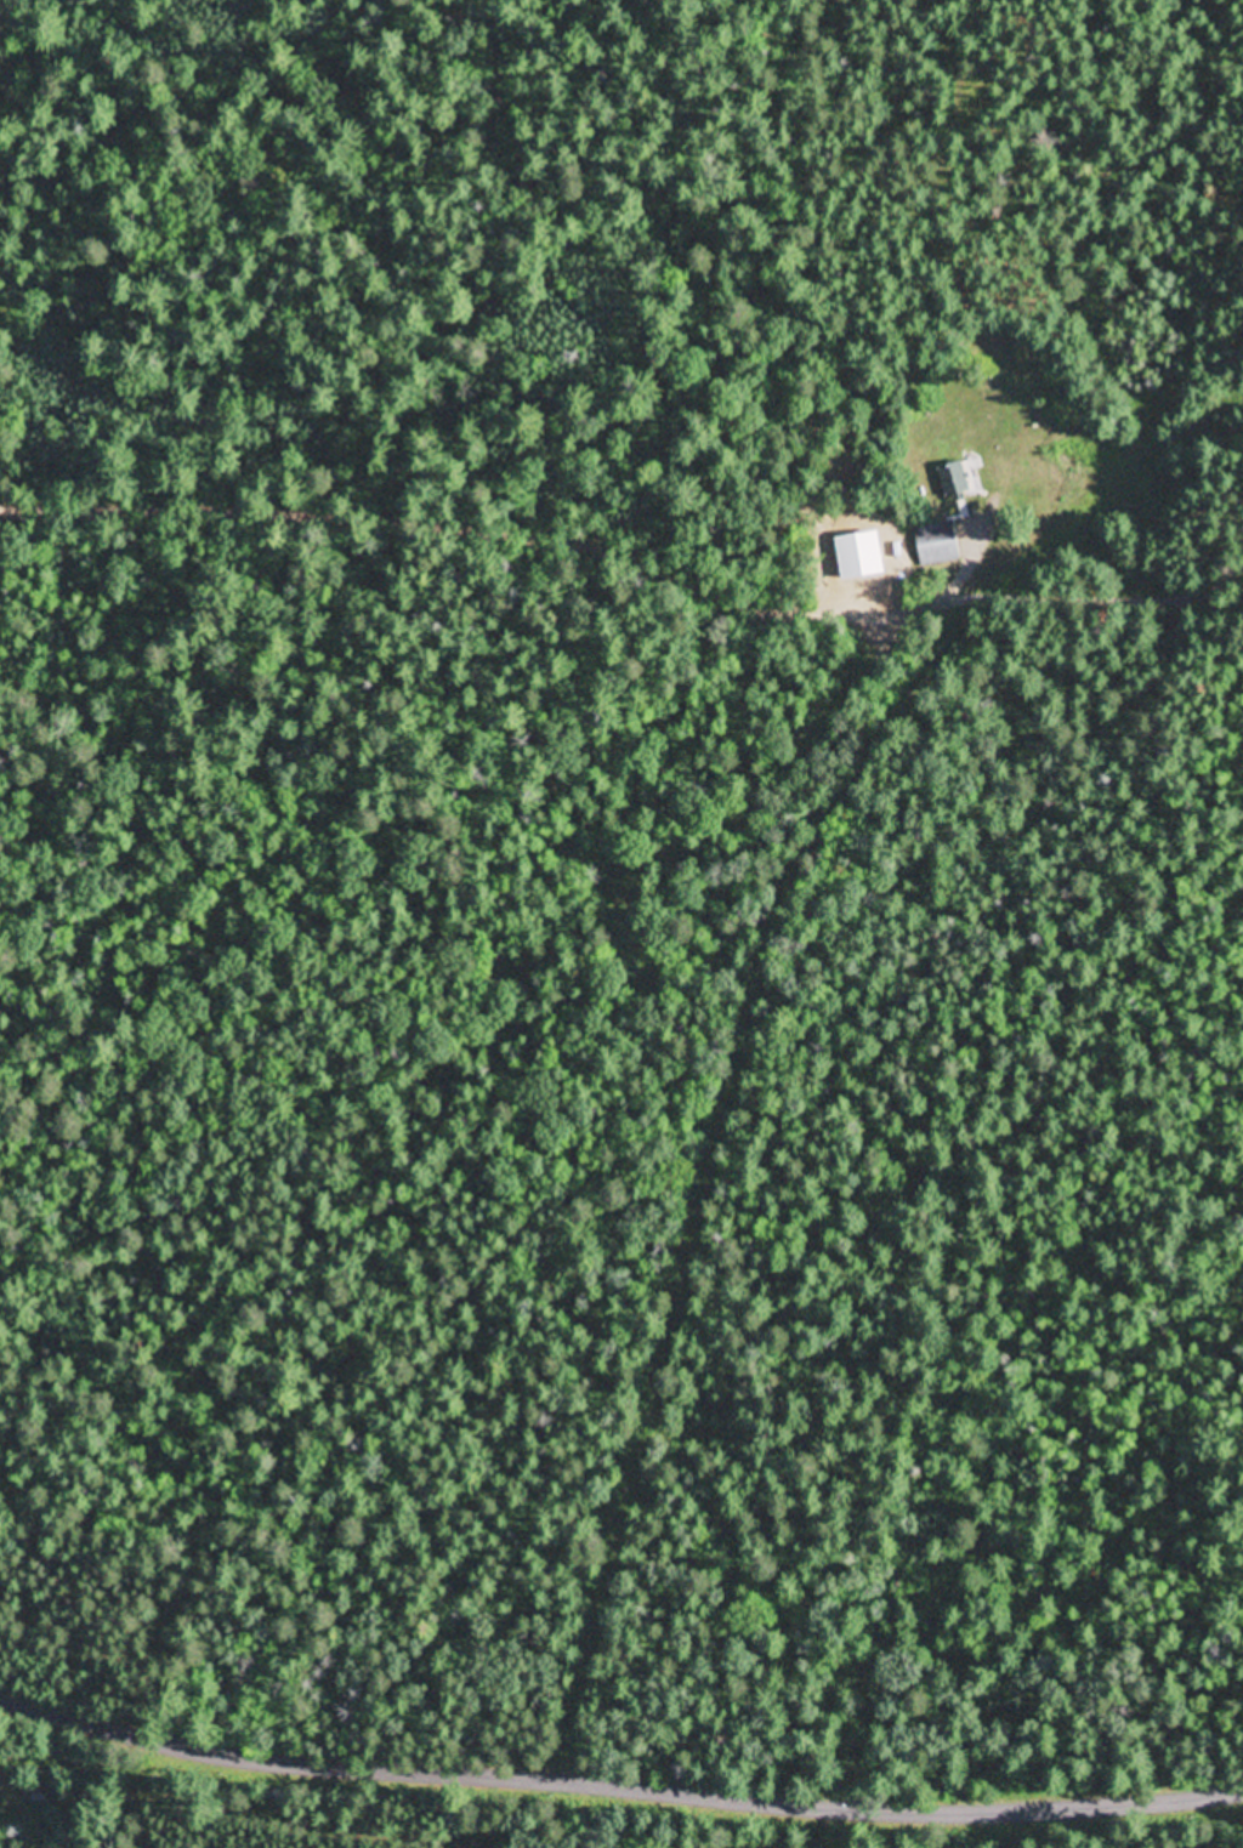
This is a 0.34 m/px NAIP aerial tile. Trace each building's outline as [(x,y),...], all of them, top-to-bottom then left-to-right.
[(941,471),(948,499),(970,493),(963,465),(941,471)] [(922,568),(965,563),(960,523),(917,528),(922,568)] [(49,1784),(46,1804),(33,1803),(35,1782),(49,1784)]
